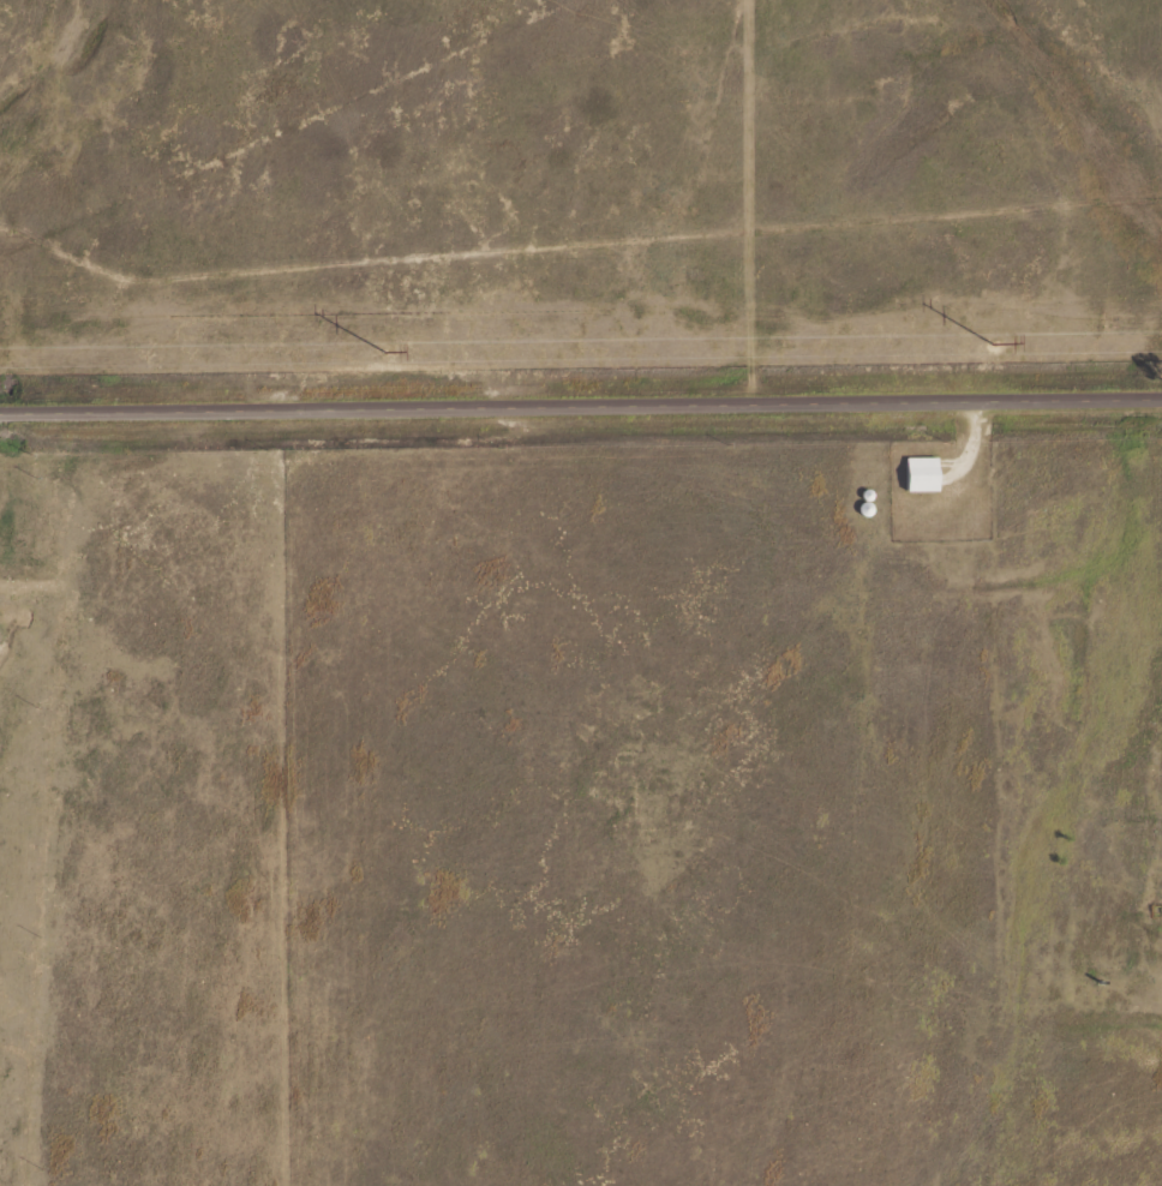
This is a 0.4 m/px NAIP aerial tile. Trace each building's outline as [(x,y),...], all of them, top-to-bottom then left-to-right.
[(941,455),(910,456),(911,490),(943,489),(941,455)]
